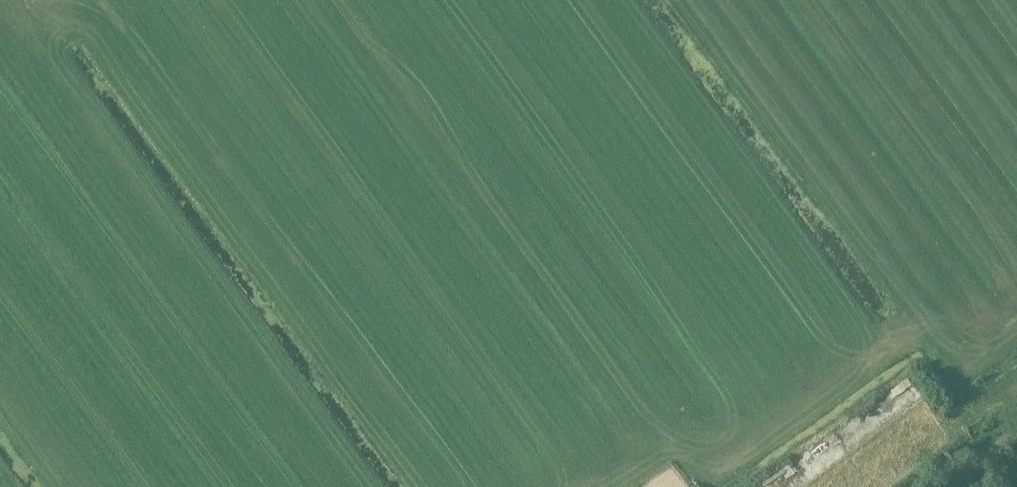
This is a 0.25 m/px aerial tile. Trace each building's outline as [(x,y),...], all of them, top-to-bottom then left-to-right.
[(1004,441),(1010,451),(1016,460),(1016,433),(1004,441)]
